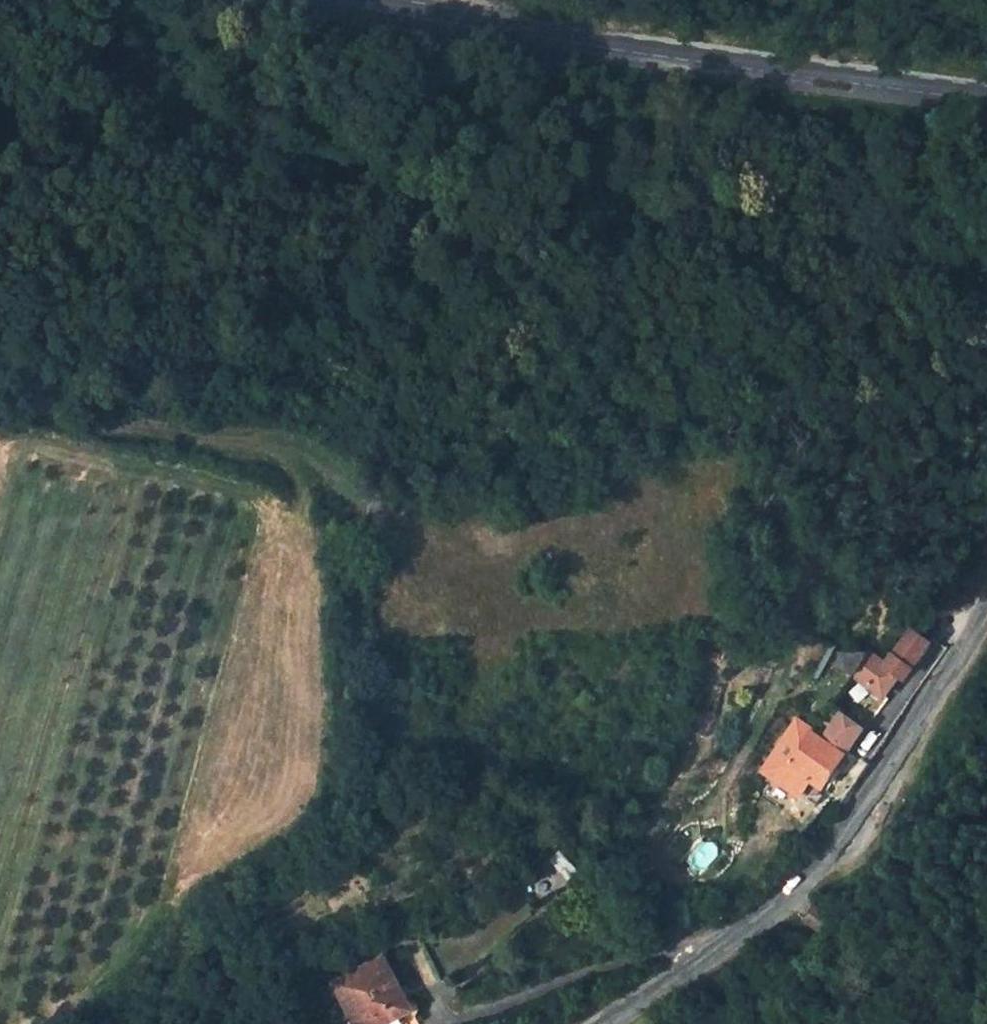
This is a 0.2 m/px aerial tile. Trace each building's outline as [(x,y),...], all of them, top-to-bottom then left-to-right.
[(886,701),(901,680),(905,684),(932,648),(914,635),(888,670),(873,658),(857,679),(886,701)] [(838,668),(855,679),(870,658),(857,657),(845,657),(838,668)] [(824,744),(846,759),(864,734),(844,719),(824,744)] [(801,800),(812,784),(824,791),(846,759),(824,744),(797,725),(763,774),(801,800)] [(344,982),(366,1023),(393,1023),(419,1011),(392,959),(344,982)]
